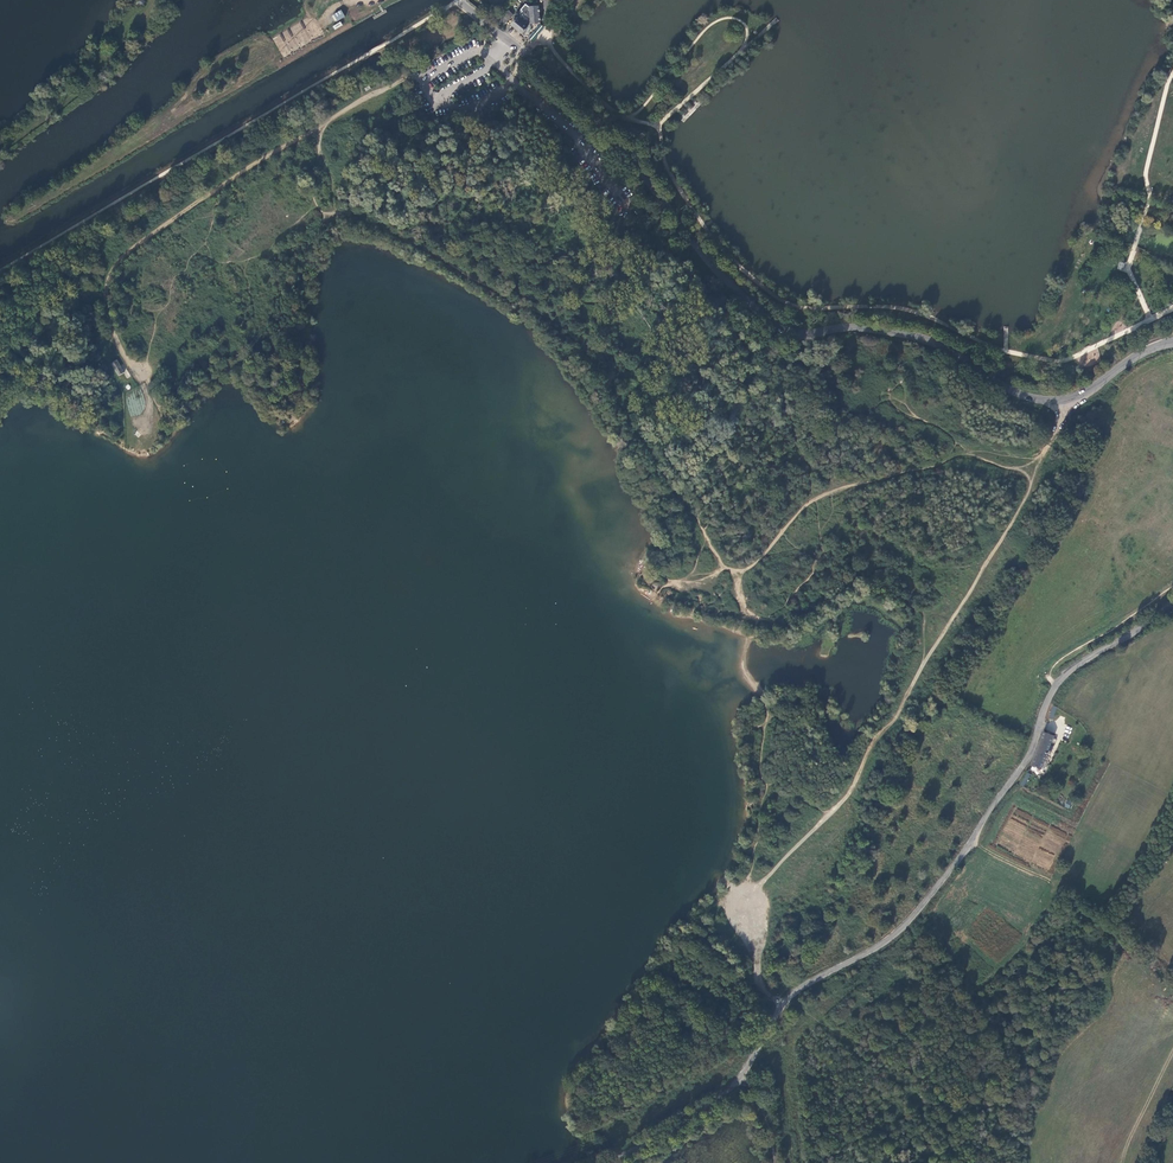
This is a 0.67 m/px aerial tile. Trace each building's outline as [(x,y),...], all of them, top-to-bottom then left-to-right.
[(525,30),(527,27),(528,28),(530,24),(532,23),(541,21),(538,5),(529,6),(525,3),(520,9),(522,11),(511,25),(521,34),(525,30)] [(506,8),(500,14),(508,20),(513,15),(506,8)] [(336,22),(345,16),(341,10),(332,15),(336,22)] [(500,14),(496,20),(503,25),(508,20),(500,14)] [(115,364),(122,377),(128,374),(121,361),(115,364)] [(1025,533),(1035,540),(1042,530),(1032,523),(1025,533)] [(1024,787),(1031,775),(1027,772),(1020,784),(1024,787)] [(1064,806),(1069,809),(1072,802),(1067,800),(1064,806)]
